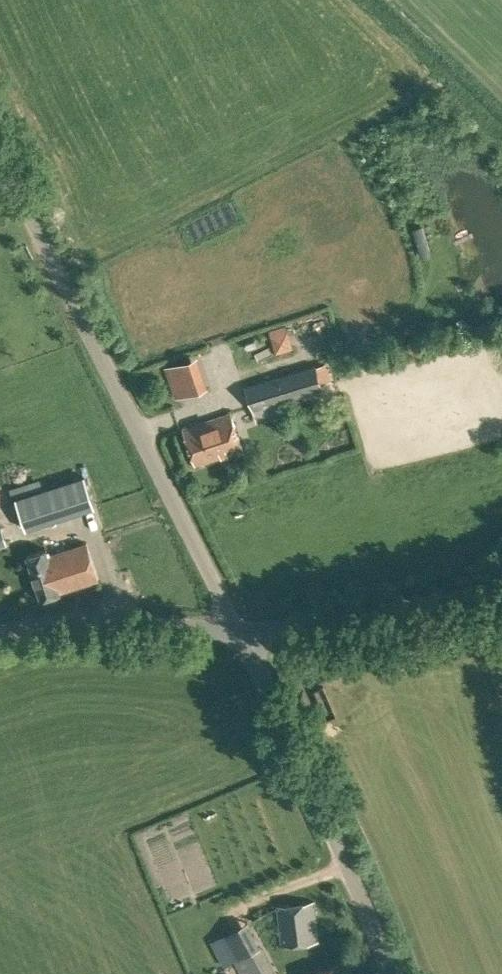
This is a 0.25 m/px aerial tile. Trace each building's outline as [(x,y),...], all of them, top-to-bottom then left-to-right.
[(198,349),(167,365),(182,394),(213,378),(198,349)] [(321,365),(326,383),(336,380),(331,362),(321,365)] [(253,410),(323,389),(316,363),(245,385),(253,410)] [(195,465),(243,449),(231,413),(183,428),(195,465)] [(26,529),(95,506),(85,476),(16,498),(26,529)] [(98,579),(86,543),(48,556),(46,550),(28,555),(41,598),(59,592),(59,591),(98,579)] [(282,945),(318,941),(313,901),(277,906),(282,945)] [(223,934),(236,959),(234,960),(241,973),(276,973),(248,921),(223,934)] [(337,964),(316,973),(341,973),(337,964)]
